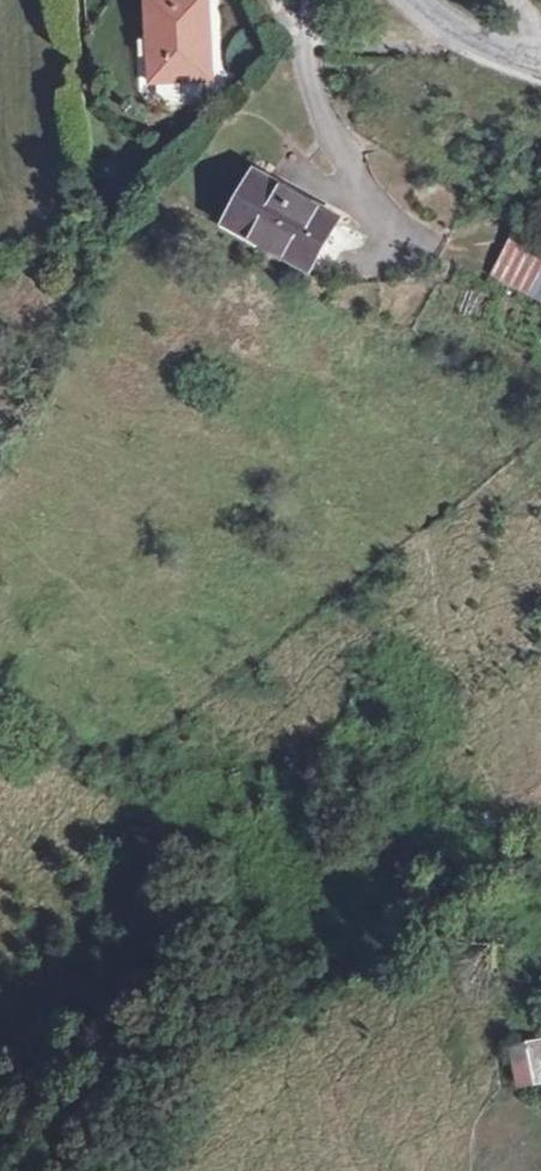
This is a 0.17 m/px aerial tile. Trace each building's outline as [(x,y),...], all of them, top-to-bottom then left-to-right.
[(152,81),(209,79),(205,0),(149,0),(152,81)] [(267,180),(257,175),(243,200),(253,205),(267,180)] [(335,219),(267,180),(253,205),(243,200),(230,225),(308,268),(335,219)] [(490,274),(540,302),(540,250),(512,234),(490,274)] [(532,1073),(533,1083),(520,1087),(526,1106),(540,1101),(540,1070),(532,1073)]
